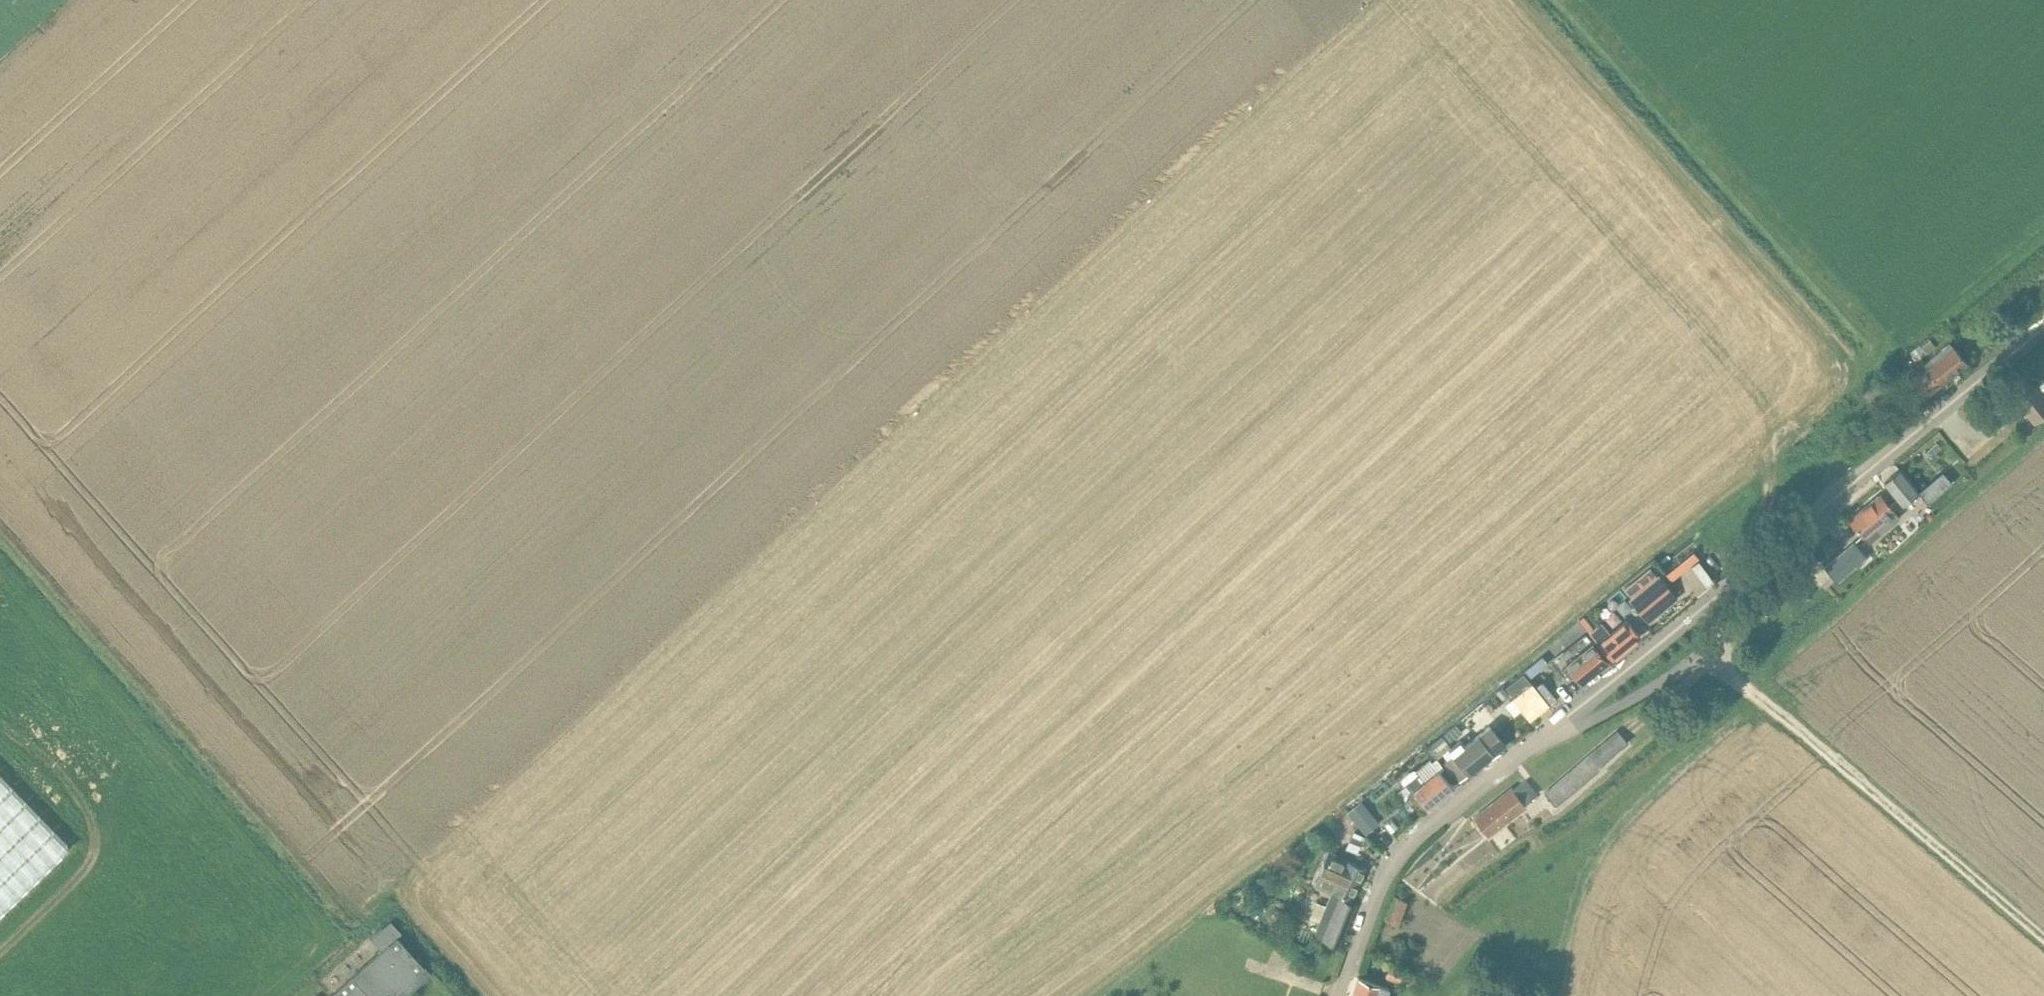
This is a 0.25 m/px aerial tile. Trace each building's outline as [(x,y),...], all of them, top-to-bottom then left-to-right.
[(1928,336),(1920,343),(1928,352),(1936,345),(1928,336)] [(1927,395),(1966,363),(1949,341),(1929,357),(1933,362),(1913,378),(1927,395)] [(2043,414),(2043,396),(2028,377),(2009,392),(2034,422),(2043,414)] [(1902,503),(1917,491),(1899,470),(1885,482),(1902,503)] [(1941,471),(1918,491),(1921,494),(1928,502),(1951,483),(1941,471)] [(1870,542),(1898,518),(1880,495),(1850,518),(1863,535),(1870,542)] [(1837,579),(1864,555),(1853,543),(1826,566),(1837,579)] [(1694,551),(1666,573),(1671,580),(1699,558),(1694,551)] [(1659,574),(1629,597),(1648,622),(1678,598),(1659,574)] [(1620,590),(1608,600),(1613,607),(1625,598),(1620,590)] [(1583,615),(1578,619),(1588,631),(1593,627),(1583,615)] [(1640,635),(1626,619),(1611,632),(1607,628),(1595,638),(1598,643),(1612,659),(1640,635)] [(1582,682),(1608,661),(1592,642),(1567,664),(1568,665),(1563,669),(1569,676),(1574,672),(1582,682)] [(1524,673),(1505,687),(1514,698),(1523,691),(1532,684),(1524,673)] [(1503,685),(1495,692),(1501,697),(1508,691),(1503,685)] [(1443,733),(1428,746),(1437,758),(1443,753),(1447,759),(1445,761),(1460,780),(1504,745),(1489,726),(1465,745),(1461,740),(1452,747),(1448,743),(1463,732),(1456,723),(1443,733)] [(1555,805),(1599,768),(1598,767),(1627,741),(1618,730),(1544,792),(1555,805)] [(1448,782),(1453,778),(1442,766),(1424,780),(1418,772),(1406,782),(1427,807),(1452,786),(1448,782)] [(1537,794),(1527,780),(1513,790),(1511,788),(1474,817),(1488,835),(1525,806),(1523,804),(1537,794)] [(1366,834),(1380,822),(1362,800),(1348,811),(1366,834)] [(1353,831),(1349,840),(1360,845),(1365,836),(1353,831)] [(1331,855),(1318,887),(1351,900),(1364,868),(1331,855)] [(1338,945),(1355,903),(1330,893),(1313,935),(1338,945)] [(1408,901),(1394,895),(1384,919),(1398,925),(1408,901)] [(330,995),(331,995),(406,995),(425,980),(432,973),(398,935),(401,932),(390,920),(371,937),(382,948),(330,995)] [(1390,964),(1384,976),(1398,983),(1404,971),(1390,964)] [(1388,989),(1357,980),(1352,995),(1386,995),(1388,989)]
